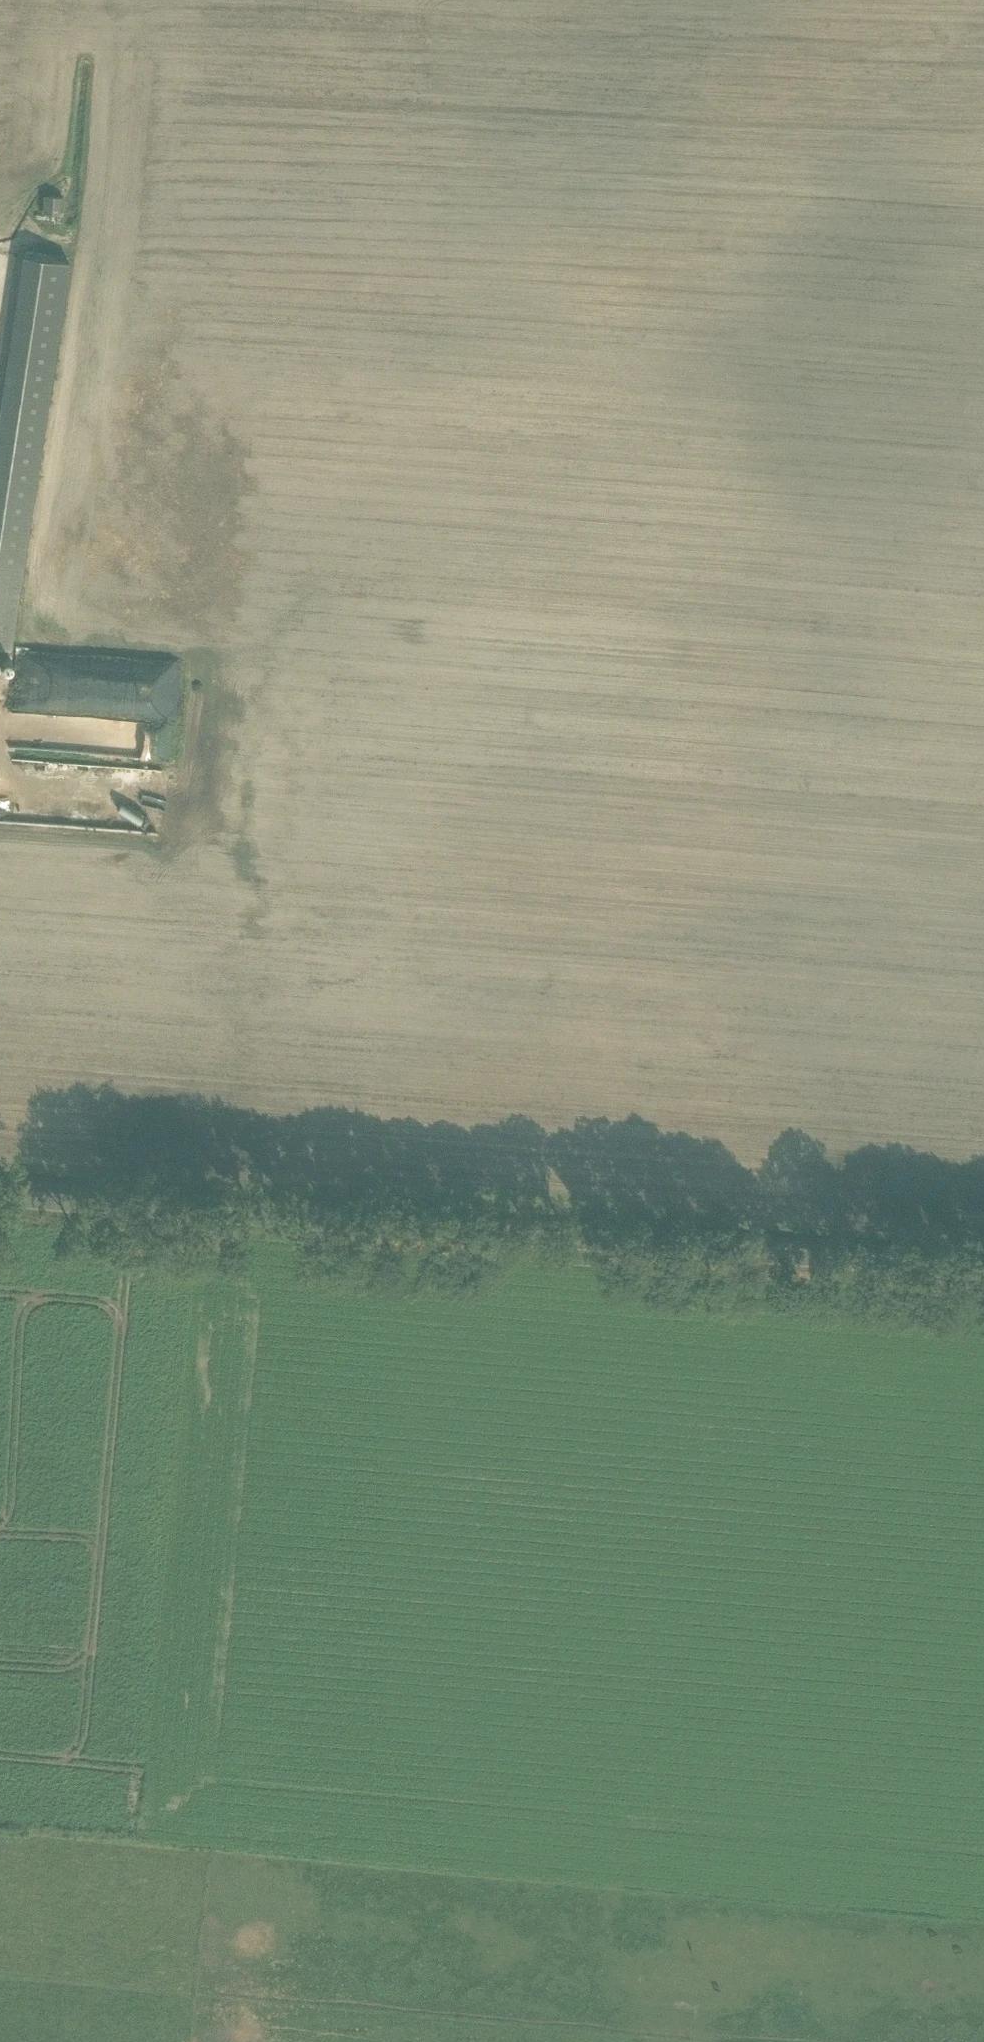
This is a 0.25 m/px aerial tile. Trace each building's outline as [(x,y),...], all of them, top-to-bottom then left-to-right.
[(44,195),(41,213),(62,215),(64,198),(44,195)] [(68,260),(21,254),(0,426),(0,646),(20,649),(68,260)]
